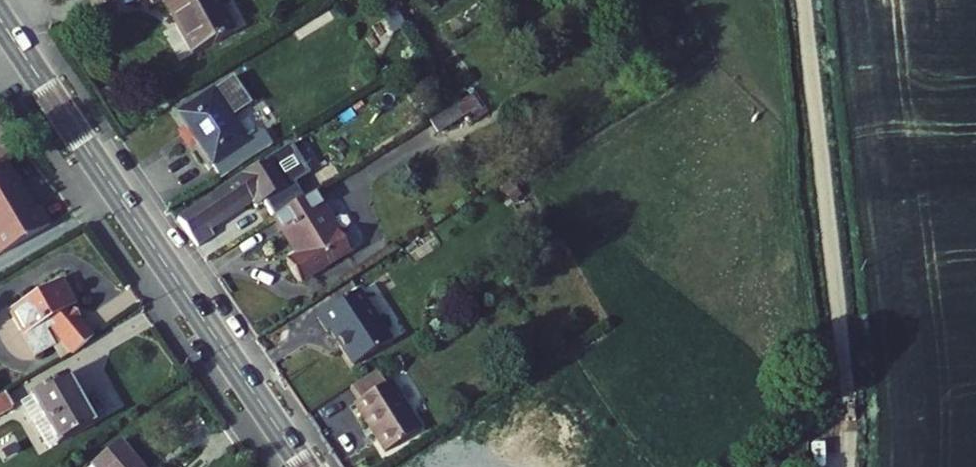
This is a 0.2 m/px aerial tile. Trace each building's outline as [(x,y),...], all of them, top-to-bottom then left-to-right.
[(229,37),(208,0),(139,0),(146,12),(158,5),(189,60),(229,37)] [(229,88),(176,122),(216,183),(264,152),(256,139),(240,149),(225,127),(246,114),(229,88)] [(443,143),(489,119),(474,91),(428,115),(443,143)] [(265,159),(284,188),(303,175),(283,146),(265,159)] [(284,188),(265,159),(176,221),(198,251),(219,237),(211,226),(248,202),(250,206),(254,203),(268,223),(295,205),(284,188)] [(3,165),(0,167),(0,255),(46,227),(36,210),(31,212),(22,197),(20,199),(12,186),(15,184),(3,165)] [(344,251),(308,197),(295,205),(268,223),(292,260),(283,266),(296,284),(344,251)] [(46,331),(65,314),(61,309),(65,306),(51,283),(8,309),(33,352),(54,340),(46,331)] [(390,344),(356,291),(315,317),(326,334),(330,332),(353,368),(390,344)] [(69,358),(91,339),(68,312),(65,314),(46,331),(54,340),(69,358)] [(376,369),(350,385),(359,400),(355,403),(383,448),(417,424),(390,381),(385,384),(376,369)] [(53,453),(85,428),(53,386),(21,410),(53,453)] [(417,424),(383,448),(385,450),(420,428),(417,424)] [(118,448),(95,466),(133,466),(118,448)]
